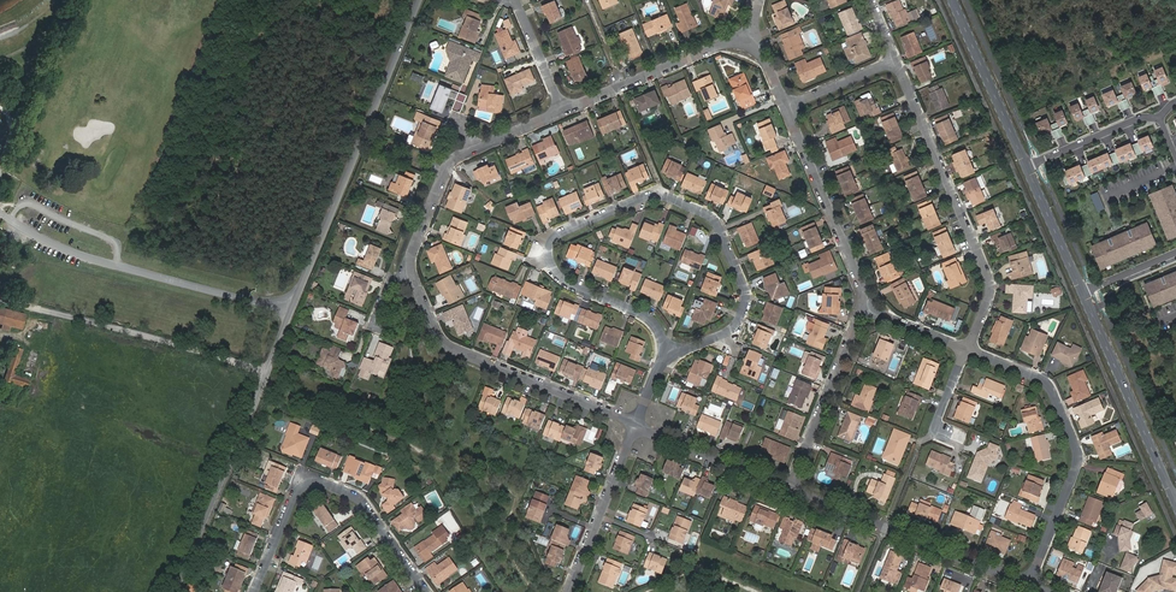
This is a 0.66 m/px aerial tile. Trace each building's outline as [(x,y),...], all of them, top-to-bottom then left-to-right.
[(728,3),(732,5),(734,0),(715,0),(713,4),(714,4),(712,9),(717,11),(715,16),(722,18),(726,9),(724,8),(727,3),(728,3)] [(899,0),(887,5),(891,16),(894,15),(898,25),(910,20),(906,10),(903,10),(899,0)] [(546,10),(547,13),(551,22),(562,18),(555,1),(542,6),(544,11),(546,10)] [(773,6),(777,14),(778,13),(779,16),(778,17),(775,18),(780,29),(794,23),(784,1),(773,6)] [(680,33),(685,31),(685,29),(694,24),(691,18),(686,6),(675,11),(680,23),(677,25),(680,33)] [(856,22),(855,19),(851,9),(838,15),(847,35),(862,29),(859,25),(858,25),(856,22)] [(477,21),(479,16),(465,10),(463,17),(468,19),(464,27),(463,27),(458,37),(474,44),(478,33),(475,32),(479,22),(477,21)] [(657,32),(666,28),(667,27),(671,25),(667,14),(644,24),(648,35),(657,32)] [(685,29),(685,31),(697,26),(694,18),(691,18),(694,24),(685,29)] [(17,27),(15,21),(0,27),(0,35),(17,27)] [(559,33),(563,43),(564,46),(566,50),(564,50),(566,55),(581,49),(578,43),(576,38),(572,27),(559,33)] [(783,39),(785,45),(787,48),(785,49),(790,59),(802,54),(798,44),(802,42),(798,33),(800,32),(798,28),(789,32),(791,36),(784,39),(783,39)] [(498,33),(495,34),(506,58),(520,52),(515,41),(512,42),(511,42),(510,40),(511,39),(507,29),(504,30),(498,33)] [(622,45),(626,43),(627,43),(629,46),(627,47),(632,56),(642,51),(632,29),(617,35),(622,45)] [(904,42),(905,45),(908,52),(906,52),(908,57),(922,51),(914,32),(902,37),(904,42)] [(860,33),(851,37),(853,41),(862,37),(860,33)] [(853,41),(848,43),(850,48),(848,49),(846,52),(848,57),(852,59),(854,58),(856,62),(870,56),(865,45),(864,46),(862,42),(864,42),(862,37),(853,41)] [(429,43),(432,49),(439,46),(437,40),(429,43)] [(458,45),(450,41),(446,50),(451,62),(445,76),(462,83),(468,68),(466,67),(467,63),(470,64),(472,60),(477,62),(481,54),(458,45)] [(953,44),(947,46),(950,53),(956,51),(953,44)] [(578,57),(568,62),(574,75),(572,76),(575,82),(583,78),(587,76),(578,57)] [(918,75),(921,82),(932,78),(928,70),(930,69),(925,57),(911,63),(913,68),(915,67),(918,75)] [(795,64),(797,69),(800,68),(804,78),(814,74),(815,75),(825,71),(820,58),(807,64),(805,60),(795,64)] [(1160,64),(1153,67),(1158,79),(1165,76),(1160,64)] [(800,68),(797,69),(799,73),(803,82),(815,76),(815,75),(814,74),(804,78),(800,68)] [(523,83),(524,84),(534,80),(530,69),(505,79),(512,94),(523,89),(521,85),(521,84),(523,83)] [(1144,71),(1137,74),(1142,86),(1150,83),(1144,71)] [(423,76),(412,72),(411,77),(421,81),(423,76)] [(729,81),(731,85),(743,80),(749,96),(752,95),(743,75),(729,81)] [(709,79),(713,87),(714,86),(710,76),(705,78),(698,82),(698,84),(709,79)] [(716,97),(713,87),(709,79),(698,84),(698,82),(693,83),(697,92),(701,90),(705,101),(716,97)] [(1129,79),(1119,83),(1123,94),(1134,89),(1129,79)] [(743,80),(731,85),(740,107),(754,102),(752,95),(749,96),(743,80)] [(666,86),(661,88),(665,97),(668,96),(670,102),(675,100),(677,102),(690,96),(684,81),(675,85),(676,86),(676,87),(674,88),(674,87),(672,88),(668,89),(666,86)] [(1159,82),(1155,84),(1159,94),(1164,92),(1159,82)] [(1155,84),(1151,86),(1155,96),(1159,94),(1155,84)] [(455,100),(459,92),(440,85),(436,96),(437,97),(432,109),(441,112),(446,100),(447,100),(449,97),(455,100)] [(483,99),(480,98),(479,105),(488,106),(491,107),(491,111),(501,113),(503,96),(498,95),(494,94),(495,86),(483,85),(482,93),(484,93),(483,99)] [(938,85),(930,88),(932,93),(931,93),(935,103),(938,110),(949,105),(942,88),(940,89),(938,85)] [(1111,87),(1100,91),(1105,102),(1115,97),(1111,87)] [(644,98),(643,96),(635,100),(640,111),(660,103),(655,91),(645,95),(646,97),(644,98)] [(1092,93),(1084,96),(1089,108),(1097,105),(1092,93)] [(861,116),(869,112),(871,117),(881,113),(878,108),(876,109),(871,97),(863,101),(861,99),(855,102),(861,116)] [(1125,97),(1121,99),(1125,109),(1129,107),(1125,97)] [(1121,99),(1116,100),(1121,110),(1125,109),(1121,99)] [(1076,100),(1068,103),(1073,115),(1081,112),(1076,100)] [(1060,106),(1052,110),(1058,122),(1065,118),(1060,106)] [(828,117),(830,121),(833,128),(831,129),(833,133),(845,128),(843,124),(850,121),(844,107),(832,112),(833,114),(828,117)] [(704,110),(707,120),(712,119),(709,108),(704,110)] [(608,119),(607,117),(597,121),(603,135),(627,125),(621,111),(612,115),(613,116),(608,119)] [(1091,111),(1086,113),(1091,123),(1095,121),(1091,111)] [(417,120),(420,121),(424,122),(416,141),(421,143),(421,145),(428,147),(436,127),(438,128),(440,122),(419,113),(417,120)] [(660,113),(642,118),(644,124),(661,118),(660,113)] [(1086,113),(1082,115),(1087,125),(1091,123),(1086,113)] [(895,123),(897,122),(893,114),(881,119),(891,142),(903,137),(899,128),(897,129),(895,123)] [(935,120),(939,129),(940,128),(943,134),(941,135),(945,144),(957,139),(947,115),(935,120)] [(1045,115),(1035,119),(1039,130),(1049,125),(1045,115)] [(758,125),(764,142),(763,143),(766,152),(777,147),(774,139),(777,138),(775,132),(774,133),(773,131),(774,130),(770,120),(758,125)] [(424,122),(420,121),(411,143),(429,150),(434,136),(438,128),(436,127),(428,147),(421,145),(421,143),(416,141),(424,122)] [(575,129),(574,127),(564,131),(570,144),(577,141),(588,137),(586,132),(591,130),(587,121),(577,125),(578,127),(575,129)] [(1059,125),(1055,127),(1059,137),(1063,135),(1059,125)] [(719,127),(708,131),(712,142),(714,141),(719,153),(722,152),(726,150),(726,148),(730,146),(734,144),(731,136),(725,138),(724,138),(723,135),(719,127)] [(1055,127),(1051,129),(1055,139),(1059,137),(1055,127)] [(594,137),(591,130),(586,132),(588,137),(577,141),(578,143),(594,137)] [(1153,147),(1149,136),(1138,140),(1139,142),(1135,144),(1140,154),(1144,152),(1143,151),(1153,147)] [(541,150),(538,145),(533,147),(536,154),(540,161),(560,152),(557,145),(556,146),(552,137),(544,140),(545,142),(547,145),(544,147),(544,149),(541,150)] [(826,142),(828,146),(830,145),(835,157),(845,152),(845,154),(856,149),(851,137),(838,142),(835,138),(826,142)] [(545,142),(538,145),(541,150),(544,149),(544,147),(547,145),(545,142)] [(1140,154),(1135,144),(1131,146),(1130,144),(1123,147),(1128,159),(1140,154)] [(830,145),(828,146),(831,155),(833,160),(836,159),(846,155),(845,154),(845,152),(835,157),(830,145)] [(726,150),(722,152),(724,156),(732,152),(730,146),(726,148),(726,150)] [(907,161),(905,157),(902,149),(897,151),(895,147),(887,151),(889,156),(890,155),(898,171),(909,166),(907,161)] [(1128,159),(1123,147),(1116,150),(1117,152),(1113,154),(1117,164),(1128,159)] [(520,155),(517,156),(507,160),(513,173),(534,164),(528,149),(523,151),(524,153),(520,155)] [(957,161),(956,162),(953,163),(957,171),(959,171),(961,170),(963,177),(974,172),(965,150),(954,155),(957,161)] [(785,152),(771,158),(775,169),(780,180),(790,176),(786,166),(784,167),(784,165),(785,165),(790,163),(785,152)] [(1098,158),(1102,168),(1112,164),(1113,166),(1117,164),(1113,154),(1109,155),(1108,154),(1098,158)] [(1089,164),(1085,166),(1089,176),(1093,174),(1093,172),(1102,168),(1098,158),(1088,162),(1089,164)] [(679,182),(682,174),(678,173),(681,167),(667,161),(662,173),(667,175),(670,176),(675,179),(675,180),(679,182)] [(631,176),(627,178),(630,186),(635,184),(635,182),(640,180),(642,179),(648,176),(643,165),(629,170),(631,176)] [(1076,167),(1073,169),(1078,181),(1089,176),(1085,166),(1081,167),(1080,165),(1076,167)] [(485,170),(484,167),(474,171),(478,180),(482,178),(484,182),(499,176),(495,166),(489,168),(485,170)] [(836,172),(840,181),(842,180),(844,186),(842,186),(846,195),(858,190),(848,167),(836,172)] [(1066,185),(1078,181),(1073,169),(1065,172),(1066,173),(1062,175),(1066,185)] [(415,175),(407,172),(405,177),(400,175),(397,183),(392,182),(389,190),(407,197),(409,191),(407,190),(409,185),(411,186),(415,175)] [(919,182),(920,181),(916,172),(905,177),(915,201),(926,195),(923,187),(921,187),(919,182)] [(609,186),(605,188),(608,195),(612,193),(612,192),(617,190),(620,189),(626,186),(620,174),(607,180),(609,186)] [(702,193),(707,182),(688,174),(682,186),(687,188),(687,187),(695,190),(697,191),(702,193)] [(968,189),(967,189),(965,190),(969,199),(970,198),(972,198),(974,204),(984,200),(975,178),(965,182),(968,189)] [(456,184),(452,193),(453,195),(453,197),(452,198),(450,199),(447,207),(460,211),(463,202),(465,203),(470,190),(456,184)] [(587,195),(583,197),(586,205),(591,203),(590,202),(595,199),(598,198),(604,196),(598,184),(585,190),(587,195)] [(723,203),(729,191),(712,184),(706,197),(711,199),(711,198),(723,203)] [(1169,186),(1153,193),(1157,203),(1155,204),(1160,217),(1163,216),(1167,226),(1165,228),(1167,233),(1169,231),(1172,237),(1175,235),(1175,194),(1174,190),(1171,191),(1169,186)] [(1090,194),(1095,206),(1101,204),(1103,209),(1104,208),(1097,191),(1090,194)] [(576,193),(559,199),(565,214),(575,210),(574,208),(581,205),(576,193)] [(738,207),(741,208),(747,211),(752,199),(739,193),(736,198),(732,196),(728,204),(732,206),(733,205),(738,207)] [(851,200),(855,209),(857,208),(859,213),(857,214),(861,223),(873,218),(863,195),(851,200)] [(544,204),(536,208),(543,223),(547,222),(546,217),(549,216),(550,218),(556,215),(559,214),(552,199),(544,202),(544,204)] [(933,210),(934,209),(930,201),(918,206),(928,229),(940,224),(936,215),(935,216),(933,210)] [(523,219),(526,218),(534,214),(530,203),(519,207),(517,203),(506,207),(512,219),(517,217),(518,221),(523,219)] [(768,211),(770,216),(771,218),(774,224),(786,219),(780,206),(774,208),(773,204),(765,207),(767,211),(768,211)] [(386,228),(389,229),(392,221),(395,214),(396,215),(398,210),(385,205),(383,209),(383,211),(380,217),(382,218),(381,220),(379,220),(378,223),(375,223),(377,225),(378,226),(377,227),(385,230),(386,228)] [(980,225),(987,223),(988,222),(990,226),(988,226),(990,231),(1001,226),(994,209),(976,216),(980,225)] [(458,245),(462,235),(467,223),(454,217),(450,228),(447,235),(445,234),(444,238),(458,245)] [(658,241),(664,225),(660,223),(658,227),(654,226),(655,224),(646,220),(639,236),(648,240),(649,237),(658,241)] [(1128,230),(1130,232),(1126,234),(1125,231),(1116,235),(1117,238),(1113,239),(1112,237),(1092,245),(1095,250),(1098,249),(1100,255),(1097,256),(1102,267),(1107,264),(1106,262),(1117,257),(1118,260),(1124,257),(1123,255),(1134,250),(1135,252),(1141,250),(1140,248),(1151,243),(1152,245),(1157,243),(1152,230),(1149,232),(1147,228),(1150,226),(1148,221),(1128,230)] [(759,241),(751,222),(738,228),(739,232),(741,231),(744,239),(745,241),(747,246),(759,241)] [(816,232),(817,232),(814,223),(802,228),(812,251),(824,246),(820,238),(819,238),(816,232)] [(861,230),(865,239),(867,238),(869,244),(867,244),(871,254),(882,249),(872,225),(861,230)] [(676,228),(670,226),(668,230),(663,243),(680,250),(686,235),(676,231),(675,233),(674,232),(676,228)] [(525,232),(511,227),(505,243),(517,248),(520,241),(522,236),(523,237),(525,232)] [(612,241),(628,247),(635,233),(625,229),(624,230),(617,227),(612,241)] [(947,238),(949,238),(945,229),(934,234),(944,257),(955,252),(951,243),(950,244),(947,238)] [(1016,248),(1010,234),(1002,237),(1000,233),(991,237),(992,242),(995,241),(999,252),(1009,248),(1010,250),(1016,248)] [(371,244),(363,265),(373,269),(382,248),(371,244)] [(438,262),(436,263),(440,273),(452,268),(442,245),(441,245),(427,251),(432,262),(435,261),(436,260),(438,262)] [(585,265),(590,266),(593,258),(589,256),(591,250),(577,245),(572,257),(578,259),(581,260),(586,263),(585,265)] [(508,269),(511,260),(509,259),(510,255),(515,257),(516,253),(501,246),(498,254),(496,253),(492,262),(508,269)] [(768,255),(764,247),(748,254),(751,258),(755,256),(756,260),(754,261),(757,267),(758,270),(773,263),(770,254),(768,255)] [(700,270),(705,256),(700,254),(699,256),(692,253),(690,252),(685,250),(680,262),(700,270)] [(829,256),(831,255),(829,251),(820,254),(822,259),(808,265),(814,277),(824,273),(823,272),(833,267),(829,256)] [(1010,256),(1012,262),(1013,261),(1015,266),(1013,266),(1014,271),(1010,273),(1012,279),(1031,273),(1025,252),(1010,256)] [(877,258),(880,265),(885,276),(896,271),(888,253),(877,258)] [(835,265),(831,255),(829,256),(833,267),(823,272),(824,273),(824,274),(837,269),(835,265)] [(943,265),(950,281),(952,280),(955,285),(960,283),(961,285),(967,282),(964,275),(962,276),(957,264),(955,259),(943,265)] [(606,278),(611,280),(617,267),(597,260),(592,271),(598,273),(600,274),(607,277),(606,278)] [(635,290),(641,274),(633,271),(634,269),(625,266),(619,281),(623,283),(627,285),(629,283),(632,284),(630,288),(635,290)] [(1164,276),(1144,284),(1146,289),(1148,288),(1151,294),(1149,295),(1153,306),(1159,303),(1158,301),(1167,297),(1168,299),(1174,297),(1173,295),(1175,294),(1175,271),(1167,275),(1168,277),(1165,278),(1164,276)] [(354,278),(348,294),(352,295),(356,297),(354,303),(362,307),(367,294),(363,292),(364,290),(366,290),(368,284),(370,285),(372,279),(358,273),(356,279),(354,278)] [(707,294),(715,297),(716,293),(714,292),(717,287),(718,284),(720,278),(708,273),(702,287),(708,290),(707,294)] [(764,279),(768,288),(769,291),(771,295),(775,293),(776,297),(777,299),(789,294),(784,283),(780,285),(775,274),(764,279)] [(436,283),(441,292),(444,290),(446,293),(444,294),(445,294),(450,303),(462,297),(456,286),(450,276),(436,283)] [(505,281),(503,280),(498,278),(493,290),(512,298),(517,284),(513,283),(513,284),(505,281)] [(659,300),(665,287),(646,279),(641,291),(646,293),(649,294),(656,297),(655,299),(659,300)] [(904,279),(893,284),(900,299),(903,298),(904,301),(901,302),(902,302),(904,307),(915,302),(904,279)] [(952,280),(950,281),(949,282),(952,289),(961,285),(960,283),(955,285),(952,280)] [(525,281),(521,290),(527,292),(530,284),(525,281)] [(539,287),(530,284),(527,292),(526,295),(537,299),(535,303),(546,308),(551,296),(549,296),(545,294),(547,290),(542,288),(539,287)] [(900,299),(893,284),(891,284),(894,291),(900,303),(902,302),(901,302),(904,301),(903,298),(900,299)] [(1040,292),(1050,293),(1051,286),(1035,285),(1035,290),(1041,291),(1040,292)] [(1055,296),(1063,293),(1060,285),(1052,288),(1055,296)] [(839,295),(839,288),(825,287),(825,294),(823,294),(822,306),(828,307),(827,312),(839,313),(840,301),(838,301),(837,301),(837,295),(839,295)] [(1033,287),(1015,287),(1015,292),(1014,298),(1016,298),(1016,300),(1014,300),(1014,310),(1026,311),(1027,296),(1032,296),(1033,287)] [(1048,299),(1049,294),(1034,292),(1033,305),(1040,306),(1039,313),(1041,313),(1042,298),(1048,299)] [(677,314),(681,316),(684,308),(680,306),(682,300),(668,295),(663,307),(669,309),(672,310),(677,313),(677,314)] [(691,320),(703,324),(705,319),(710,320),(711,316),(713,313),(716,304),(705,300),(703,303),(695,299),(692,307),(696,309),(691,320)] [(493,300),(491,307),(502,310),(504,304),(493,300)] [(572,313),(576,314),(579,307),(575,305),(574,306),(569,304),(566,303),(561,301),(556,313),(570,318),(572,313)] [(940,316),(949,320),(952,313),(954,309),(934,301),(932,303),(928,302),(924,312),(929,314),(929,312),(940,316)] [(776,324),(783,308),(768,302),(764,312),(766,312),(763,319),(776,324)] [(473,330),(463,306),(451,311),(444,314),(445,318),(453,315),(457,325),(455,326),(459,336),(473,330)] [(22,329),(27,314),(0,307),(0,323),(22,329)] [(358,324),(349,321),(349,322),(345,320),(345,319),(344,319),(347,312),(339,308),(334,320),(338,322),(337,324),(342,326),(341,330),(338,338),(345,341),(348,335),(353,337),(358,324)] [(583,310),(579,308),(576,314),(574,320),(578,322),(583,310)] [(597,329),(603,316),(598,314),(597,315),(591,312),(588,311),(583,310),(578,322),(597,329)] [(445,318),(447,322),(452,320),(455,326),(457,325),(453,315),(445,318)] [(996,326),(994,332),(990,340),(1002,345),(1012,321),(1001,316),(999,321),(996,326)] [(819,347),(823,338),(828,324),(816,320),(807,342),(819,347)] [(766,332),(767,328),(759,324),(758,329),(759,329),(757,334),(756,337),(754,343),(765,348),(771,334),(766,332)] [(492,341),(491,342),(502,346),(507,334),(485,325),(478,339),(487,343),(488,341),(489,339),(492,341)] [(601,340),(618,347),(624,332),(614,328),(613,330),(607,327),(601,340)] [(1026,338),(1023,344),(1033,348),(1031,352),(1039,355),(1047,335),(1032,329),(1029,337),(1028,339),(1026,338)] [(524,336),(520,335),(514,332),(508,347),(513,349),(514,347),(521,350),(530,354),(536,341),(524,336)] [(880,345),(875,356),(887,361),(893,346),(887,343),(889,338),(882,335),(878,345),(880,345)] [(641,351),(642,349),(644,343),(632,338),(626,352),(632,354),(631,358),(639,361),(640,357),(639,356),(641,351)] [(592,343),(584,340),(582,345),(590,348),(592,343)] [(378,355),(377,358),(375,362),(364,358),(361,368),(377,374),(379,369),(381,365),(387,367),(390,359),(388,358),(392,348),(380,343),(375,354),(378,355)] [(1063,358),(1072,362),(1077,352),(1079,353),(1081,348),(1073,345),(1071,349),(1058,343),(1052,355),(1062,359),(1063,358)] [(493,355),(499,357),(502,347),(496,345),(493,355)] [(323,349),(318,364),(329,368),(333,377),(337,378),(338,375),(344,377),(346,370),(343,363),(337,360),(341,350),(330,346),(328,351),(323,349)] [(580,353),(587,355),(589,350),(583,347),(580,353)] [(3,380),(27,387),(29,382),(14,377),(22,350),(13,348),(3,380)] [(555,372),(560,359),(541,351),(537,362),(541,364),(544,365),(551,368),(550,370),(555,372)] [(745,363),(744,368),(747,369),(746,373),(745,375),(757,379),(761,369),(757,367),(761,356),(750,352),(746,360),(745,363)] [(808,354),(807,356),(809,357),(802,374),(816,379),(818,375),(816,374),(818,368),(821,362),(823,362),(824,360),(822,359),(823,357),(812,353),(811,355),(808,354)] [(926,388),(936,364),(924,359),(914,383),(926,388)] [(578,382),(584,368),(565,360),(560,372),(565,374),(567,375),(574,378),(574,380),(578,382)] [(692,370),(691,372),(688,381),(699,386),(703,375),(708,377),(712,366),(701,362),(700,363),(698,367),(694,365),(692,370)] [(938,365),(936,364),(926,388),(928,389),(933,378),(938,365)] [(622,380),(625,381),(631,383),(633,378),(635,371),(621,366),(619,371),(615,370),(612,378),(616,380),(617,378),(622,380)] [(591,386),(600,390),(606,375),(589,369),(584,381),(591,384),(591,386)] [(1074,383),(1072,384),(1074,390),(1071,391),(1075,400),(1090,394),(1084,380),(1087,379),(1083,370),(1068,376),(1070,381),(1072,381),(1074,383)] [(736,387),(733,386),(726,383),(727,382),(723,380),(717,393),(736,401),(741,389),(736,387)] [(808,390),(810,390),(812,386),(797,380),(788,402),(801,407),(805,397),(808,390)] [(994,384),(986,381),(985,385),(980,384),(978,389),(974,387),(972,392),(987,398),(988,393),(1000,398),(1004,386),(995,382),(994,384)] [(865,384),(862,394),(863,394),(862,398),(860,397),(856,396),(852,406),(867,412),(871,401),(876,388),(865,384)] [(1022,392),(1024,387),(1017,384),(1015,390),(1022,392)] [(493,390),(486,387),(483,395),(484,395),(479,408),(496,415),(501,402),(492,398),(491,400),(489,399),(490,397),(493,390)] [(914,409),(919,397),(908,392),(902,408),(900,407),(898,413),(912,419),(915,410),(914,409)] [(684,408),(686,409),(692,412),(691,413),(695,415),(698,407),(694,405),(696,400),(683,394),(680,401),(678,406),(684,408)] [(520,418),(526,405),(516,401),(515,402),(513,401),(513,400),(509,398),(503,411),(520,418)] [(1098,398),(1079,406),(1081,410),(1078,411),(1079,412),(1082,418),(1080,419),(1079,421),(1082,427),(1094,422),(1092,417),(1090,416),(1090,414),(1103,409),(1098,398)] [(962,409),(958,419),(968,423),(976,403),(964,399),(962,403),(960,408),(962,409)] [(1035,407),(1022,410),(1025,422),(1027,422),(1030,432),(1043,429),(1040,418),(1038,419),(1035,407)] [(524,423),(540,430),(546,416),(536,413),(536,414),(533,413),(534,411),(529,410),(524,423)] [(800,417),(788,412),(785,421),(781,430),(779,434),(793,440),(795,435),(793,434),(795,427),(798,421),(800,417)] [(848,413),(843,426),(844,427),(840,436),(852,440),(861,418),(848,413)] [(720,423),(701,416),(697,427),(701,429),(704,430),(711,433),(711,434),(715,436),(720,423)] [(877,427),(879,419),(868,416),(866,424),(877,427)] [(785,421),(779,419),(776,428),(781,430),(785,421)] [(544,435),(561,441),(562,438),(563,436),(566,428),(562,426),(561,428),(559,427),(559,425),(554,423),(550,421),(544,435)] [(726,422),(720,438),(724,440),(726,435),(729,437),(728,439),(737,443),(743,427),(734,424),(734,425),(726,422)] [(305,431),(318,436),(321,429),(309,424),(305,431)] [(572,429),(567,427),(566,428),(563,436),(568,438),(567,440),(576,444),(583,428),(578,426),(577,427),(576,430),(572,429)] [(844,427),(843,426),(839,435),(838,436),(851,441),(852,440),(840,436),(844,427)] [(587,430),(583,428),(576,444),(581,446),(587,430)] [(285,435),(287,435),(289,436),(285,445),(283,445),(282,448),(283,451),(288,453),(289,451),(291,452),(290,454),(292,454),(301,458),(307,443),(296,438),(297,434),(287,430),(285,435)] [(894,430),(885,452),(889,453),(887,458),(897,462),(902,450),(904,450),(909,436),(894,430)] [(1096,447),(1099,454),(1110,450),(1108,446),(1121,440),(1116,430),(1104,435),(1102,432),(1092,437),(1096,447)] [(308,439),(297,434),(296,438),(307,443),(308,439)] [(1048,451),(1046,440),(1044,435),(1037,437),(1032,438),(1037,461),(1050,458),(1048,451)] [(761,450),(771,454),(772,452),(775,453),(774,455),(773,458),(784,462),(790,448),(766,439),(761,450)] [(999,447),(991,444),(988,450),(978,453),(968,477),(980,482),(989,462),(997,459),(998,455),(997,452),(999,447)] [(327,464),(326,466),(336,470),(341,457),(321,448),(315,461),(321,464),(322,462),(327,464)] [(889,453),(885,452),(883,458),(886,460),(898,464),(904,450),(902,450),(897,462),(887,458),(889,453)] [(941,457),(941,455),(932,452),(927,465),(940,470),(944,472),(944,474),(948,476),(953,464),(949,462),(949,460),(941,457)] [(832,459),(828,469),(835,472),(840,474),(846,477),(850,467),(843,463),(845,459),(832,454),(830,458),(832,459)] [(585,472),(594,476),(596,471),(598,472),(599,470),(601,465),(603,460),(600,459),(592,456),(585,472)] [(375,466),(364,462),(364,464),(354,461),(355,459),(350,457),(346,467),(351,469),(348,474),(356,477),(359,478),(358,480),(367,484),(375,466)] [(680,479),(684,470),(679,468),(680,466),(677,465),(673,463),(668,461),(663,472),(680,479)] [(275,463),(270,476),(280,480),(281,477),(283,478),(287,468),(275,463)] [(1013,467),(1011,473),(1020,475),(1021,469),(1013,467)] [(1103,480),(1105,481),(1100,494),(1112,499),(1115,491),(1120,480),(1122,481),(1124,475),(1114,471),(1112,477),(1106,474),(1103,480)] [(279,483),(280,480),(270,476),(264,474),(261,481),(267,484),(265,488),(276,493),(280,483),(279,483)] [(640,481),(639,485),(637,487),(640,488),(638,493),(647,497),(654,480),(642,475),(640,481)] [(878,496),(877,499),(885,502),(894,479),(884,475),(881,484),(872,480),(867,492),(875,495),(878,496)] [(1029,475),(1026,484),(1023,491),(1031,494),(1030,499),(1038,502),(1039,497),(1038,497),(1040,491),(1038,490),(1039,489),(1041,490),(1044,481),(1029,475)] [(707,479),(702,477),(701,480),(695,493),(705,497),(705,495),(710,497),(714,487),(709,485),(707,484),(705,484),(706,482),(707,480),(707,479)] [(387,496),(387,498),(389,500),(383,504),(383,507),(386,511),(388,512),(394,508),(393,506),(403,497),(398,490),(395,490),(393,491),(391,489),(393,488),(394,480),(384,478),(383,484),(379,487),(379,489),(382,493),(384,494),(387,492),(388,495),(387,496)] [(695,493),(701,480),(696,478),(696,479),(695,481),(694,483),(693,482),(691,481),(685,479),(681,489),(686,491),(685,493),(694,497),(695,493)] [(576,483),(572,492),(588,498),(590,493),(589,493),(587,492),(586,492),(587,488),(589,483),(580,479),(578,483),(576,483)] [(1122,481),(1120,480),(1115,491),(1119,493),(1120,492),(1124,483),(1123,481),(1122,481)] [(1023,491),(1026,484),(1023,482),(1018,494),(1030,499),(1031,494),(1023,491)] [(588,498),(572,492),(569,501),(570,501),(569,506),(578,510),(580,506),(582,501),(583,502),(585,502),(586,503),(588,498)] [(258,505),(254,514),(255,515),(252,524),(261,527),(265,518),(266,515),(269,516),(273,506),(271,505),(273,499),(260,493),(256,504),(258,505)] [(725,508),(723,514),(734,519),(741,522),(747,508),(737,503),(737,505),(729,501),(730,499),(724,497),(721,506),(725,508)] [(1090,498),(1085,508),(1088,509),(1085,518),(1082,517),(1080,521),(1091,526),(1093,521),(1096,522),(1100,511),(1097,510),(1100,502),(1090,498)] [(919,506),(912,503),(909,511),(916,514),(922,516),(921,517),(926,519),(927,516),(931,517),(931,518),(937,521),(941,511),(935,508),(934,510),(928,507),(929,504),(921,500),(919,504),(920,505),(919,506)] [(542,515),(543,516),(547,507),(534,501),(527,518),(540,523),(542,518),(540,517),(542,515)] [(1014,501),(1012,507),(1013,507),(1009,518),(1018,521),(1030,527),(1032,522),(1035,516),(1019,509),(1021,504),(1014,501)] [(326,512),(328,511),(323,504),(318,508),(314,511),(329,532),(338,526),(329,513),(328,514),(326,512)] [(392,522),(399,531),(403,528),(410,529),(413,526),(413,520),(417,521),(426,515),(420,506),(415,510),(411,504),(402,511),(404,514),(403,517),(400,516),(392,522)] [(633,513),(631,512),(627,522),(641,527),(648,511),(646,510),(644,509),(634,505),(632,510),(634,510),(633,513)] [(1013,507),(1012,507),(1010,506),(1005,518),(1017,523),(1018,521),(1009,518),(1013,507)] [(768,513),(755,508),(750,520),(763,526),(763,524),(773,528),(778,515),(768,511),(768,513)] [(974,508),(969,518),(979,522),(984,512),(974,508)] [(1140,510),(1135,513),(1140,521),(1145,517),(1140,510)] [(965,528),(975,532),(979,522),(969,518),(955,513),(951,524),(964,530),(965,528)] [(992,516),(990,522),(1000,526),(1002,520),(992,516)] [(799,525),(794,523),(788,521),(789,519),(785,517),(780,528),(784,529),(779,541),(791,545),(794,536),(799,525)] [(795,520),(794,523),(799,525),(794,536),(797,537),(803,523),(795,520)] [(1124,522),(1119,521),(1114,535),(1118,537),(1124,522)] [(1127,540),(1131,531),(1133,524),(1124,521),(1124,522),(1118,537),(1120,552),(1125,552),(1129,550),(1127,540)] [(549,522),(544,534),(547,535),(552,524),(549,522)] [(674,529),(673,529),(669,538),(682,544),(689,527),(676,522),(674,526),(675,527),(674,529)] [(442,526),(433,533),(434,535),(417,548),(424,557),(422,558),(425,562),(433,557),(430,553),(447,541),(444,538),(448,535),(442,526)] [(351,534),(352,534),(354,532),(351,527),(338,536),(341,540),(340,541),(346,551),(352,547),(357,554),(365,548),(360,541),(359,542),(354,536),(353,537),(351,534)] [(556,531),(552,540),(568,547),(570,542),(569,542),(567,541),(566,540),(567,537),(570,531),(560,527),(559,532),(556,531)] [(812,529),(807,539),(813,541),(817,531),(812,529)] [(253,545),(255,546),(259,535),(247,530),(242,543),(239,550),(237,555),(249,560),(253,549),(251,549),(252,547),(253,545)] [(827,548),(831,539),(832,536),(817,530),(817,531),(813,541),(813,542),(814,542),(821,545),(827,548)] [(1077,530),(1073,539),(1070,548),(1082,553),(1090,532),(1086,530),(1084,533),(1077,531),(1077,530)] [(621,532),(617,541),(618,542),(617,544),(616,543),(614,548),(628,554),(635,537),(621,532)] [(1000,537),(991,533),(985,548),(989,550),(990,548),(999,552),(1004,554),(1008,546),(1010,541),(1000,537)] [(1020,534),(1017,540),(1024,543),(1027,537),(1020,534)] [(836,541),(831,539),(827,548),(832,550),(836,541)] [(845,540),(842,548),(847,550),(850,544),(857,547),(858,545),(845,540)] [(299,548),(295,558),(298,559),(296,565),(299,566),(302,561),(306,562),(312,547),(299,542),(297,547),(299,548)] [(818,551),(821,545),(814,542),(811,548),(818,551)] [(847,550),(842,548),(837,560),(842,562),(844,558),(851,561),(851,559),(859,562),(864,550),(857,547),(850,544),(847,550)] [(561,561),(562,557),(564,552),(553,547),(546,564),(555,568),(557,563),(560,564),(561,561)] [(424,557),(417,548),(415,549),(422,558),(424,557)] [(809,552),(803,570),(810,573),(817,555),(809,552)] [(891,552),(885,566),(887,567),(883,575),(892,579),(892,581),(896,583),(900,573),(896,571),(902,556),(891,552)] [(1137,557),(1125,552),(1118,569),(1130,574),(1137,557)] [(659,559),(660,557),(650,553),(645,567),(662,574),(667,560),(662,558),(661,560),(659,559)] [(426,568),(429,572),(431,571),(438,581),(447,575),(457,569),(449,557),(437,566),(434,562),(426,568)] [(387,575),(383,570),(381,571),(378,567),(380,566),(374,559),(370,562),(367,559),(357,567),(361,572),(363,571),(370,580),(372,579),(376,584),(387,575)] [(474,567),(480,563),(476,559),(471,563),(474,567)] [(1067,577),(1066,578),(1077,583),(1082,572),(1072,568),(1074,563),(1063,559),(1060,564),(1056,574),(1064,578),(1064,576),(1067,577)] [(608,560),(604,569),(606,570),(605,572),(603,571),(601,576),(615,582),(617,576),(619,571),(621,565),(608,560)] [(1148,578),(1136,591),(1138,591),(1151,591),(1152,591),(1165,588),(1175,590),(1175,587),(1175,577),(1175,578),(1171,577),(1172,573),(1175,574),(1175,563),(1164,560),(1160,573),(1162,575),(1148,578)] [(841,584),(851,588),(858,568),(848,564),(841,584)] [(926,580),(926,578),(930,568),(919,564),(913,580),(908,578),(905,587),(909,589),(911,585),(924,590),(928,581),(926,580)] [(246,575),(248,570),(236,565),(234,569),(232,568),(224,589),(226,590),(225,591),(237,591),(238,589),(240,590),(244,579),(243,578),(245,574),(246,575)] [(887,567),(885,566),(881,575),(880,578),(891,582),(892,581),(892,579),(883,575),(887,567)] [(431,571),(429,572),(436,582),(437,584),(448,577),(447,575),(438,581),(431,571)] [(279,586),(276,591),(293,591),(296,584),(300,586),(302,581),(284,573),(280,582),(282,583),(281,586),(279,586)] [(1122,579),(1107,573),(1105,579),(1103,583),(1118,589),(1122,579)] [(958,585),(945,579),(941,589),(945,591),(958,591),(959,590),(956,589),(958,585)] [(379,591),(396,591),(395,590),(399,588),(393,581),(378,591),(379,591)] [(197,584),(188,583),(187,591),(196,591),(197,584)] [(468,591),(463,583),(449,591),(468,591)] [(1099,591),(1117,591),(1118,589),(1103,583),(1100,589),(1099,591)]
